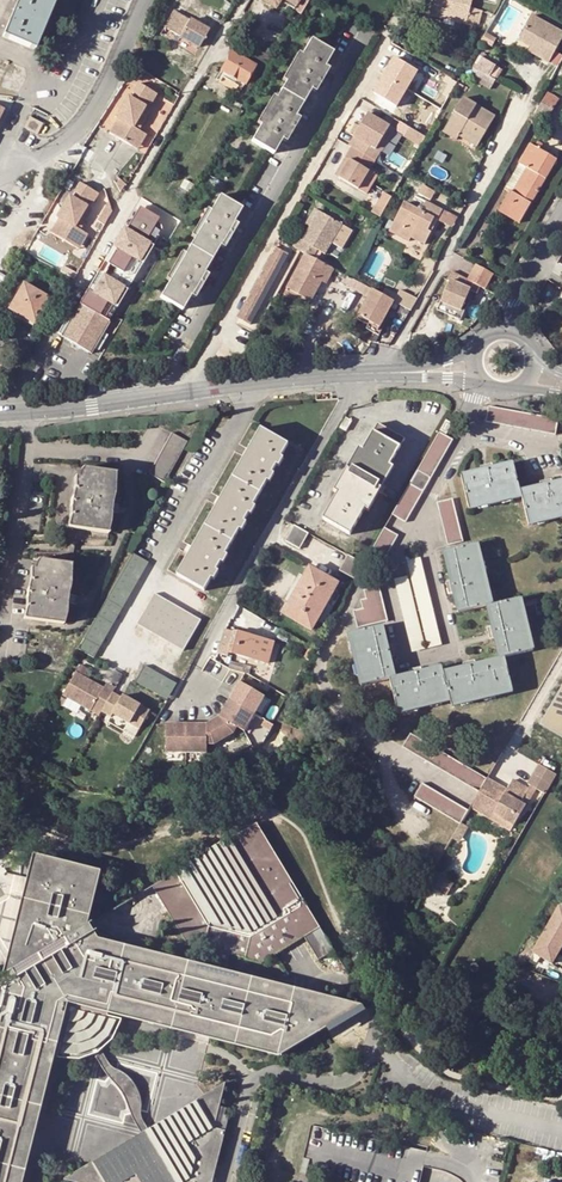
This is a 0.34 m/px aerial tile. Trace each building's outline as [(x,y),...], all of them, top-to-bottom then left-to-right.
[(1,36),(34,50),(55,0),(16,0),(1,36)] [(297,2),(295,6),(293,10),(301,14),(309,0),(294,0),(297,2)] [(432,16),(443,19),(444,16),(467,22),(480,25),(483,10),(471,7),(473,0),(436,0),(432,16)] [(208,31),(175,13),(166,29),(198,48),(208,31)] [(520,40),(532,46),(543,53),(541,57),(550,62),(561,41),(561,31),(534,15),(520,40)] [(467,22),(444,16),(443,19),(466,24),(467,22)] [(274,152),(282,139),(295,115),(303,102),(311,89),(324,67),(332,52),(326,49),(311,40),(302,55),(286,81),(281,90),(276,98),(261,124),(252,140),(274,152)] [(255,46),(251,53),(271,64),(275,58),(255,46)] [(543,53),(532,46),(529,50),(541,57),(543,53)] [(258,59),(248,53),(246,58),(232,50),(221,70),(244,83),(258,59)] [(282,79),(286,81),(302,55),(297,52),(282,79)] [(498,60),(491,56),(490,58),(482,53),(474,67),(478,69),(473,78),(491,88),(501,68),(496,65),(498,60)] [(398,107),(419,70),(392,55),(371,91),(398,107)] [(139,80),(144,73),(133,66),(129,73),(139,80)] [(328,69),(324,67),(311,89),(315,92),(328,69)] [(108,132),(133,146),(141,131),(140,130),(134,127),(146,106),(144,105),(147,100),(153,91),(137,82),(132,90),(135,92),(132,97),(126,94),(113,117),(116,118),(108,132)] [(158,93),(153,91),(147,100),(152,103),(158,93)] [(539,108),(550,114),(559,98),(549,92),(539,108)] [(257,122),(261,124),(276,98),(272,96),(257,122)] [(457,139),(460,135),(478,145),(496,115),(464,97),(444,132),(457,139)] [(146,106),(134,127),(140,130),(151,109),(146,106)] [(550,114),(539,108),(534,117),(545,123),(550,114)] [(390,126),(369,113),(361,126),(356,134),(349,145),(352,147),(373,160),(375,161),(376,161),(389,138),(385,136),(390,126)] [(295,115),(282,139),(286,141),(300,118),(295,115)] [(30,117),(25,127),(37,133),(42,123),(30,117)] [(361,126),(356,123),(351,131),(356,134),(361,126)] [(395,129),(390,126),(385,136),(389,138),(395,129)] [(426,136),(409,127),(404,135),(421,145),(426,136)] [(146,134),(141,131),(133,146),(138,149),(146,134)] [(478,145),(460,135),(457,139),(475,149),(478,145)] [(531,144),(519,162),(527,167),(532,170),(518,194),(513,192),(510,191),(500,209),(520,221),(557,159),(540,149),(543,144),(538,141),(535,146),(531,144)] [(352,147),(346,156),(350,158),(340,176),(359,187),(360,187),(370,170),(375,161),(373,160),(352,147)] [(350,158),(346,156),(336,174),(339,175),(340,176),(350,158)] [(518,194),(532,170),(527,167),(513,192),(518,194)] [(377,175),(370,170),(360,187),(367,191),(377,175)] [(193,183),(184,179),(180,186),(189,191),(193,183)] [(50,232),(75,246),(84,231),(82,230),(76,227),(88,206),(88,205),(86,203),(88,199),(94,190),(79,181),(73,191),(75,192),(73,197),(68,194),(55,217),(58,219),(50,232)] [(436,191),(423,185),(419,194),(431,200),(436,191)] [(99,193),(94,190),(88,199),(94,203),(99,193)] [(383,191),(375,204),(384,209),(391,196),(383,191)] [(145,198),(135,192),(112,231),(120,236),(138,206),(140,207),(145,198)] [(160,297),(182,309),(191,295),(204,272),(212,258),(220,244),(233,222),(242,207),(220,195),(211,211),(195,237),(190,246),(185,254),(169,282),(160,297)] [(463,204),(462,203),(451,197),(444,210),(456,216),(463,204)] [(405,202),(390,231),(409,241),(411,237),(425,244),(432,232),(428,231),(435,218),(439,220),(444,210),(426,200),(421,210),(405,202)] [(380,216),(384,209),(375,204),(372,211),(380,216)] [(76,227),(82,230),(93,209),(88,206),(76,227)] [(308,223),(312,225),(321,209),(317,207),(308,223)] [(206,208),(191,234),(195,237),(211,211),(206,208)] [(327,252),(333,241),(344,223),(321,209),(312,225),(304,238),(300,236),(294,247),(301,250),(306,253),(314,257),(319,247),(327,252)] [(439,220),(438,220),(451,227),(456,216),(444,210),(439,220)] [(435,218),(428,231),(432,232),(438,220),(439,220),(435,218)] [(233,222),(220,244),(224,247),(237,224),(233,222)] [(355,229),(344,223),(333,241),(345,247),(355,229)] [(89,234),(84,231),(75,246),(80,249),(89,234)] [(425,244),(411,237),(409,241),(423,248),(425,244)] [(256,333),(258,329),(301,250),(294,247),(281,240),(238,318),(251,325),(249,329),(256,333)] [(112,257),(98,282),(121,296),(135,272),(132,270),(145,248),(133,242),(130,247),(127,245),(118,261),(112,257)] [(181,251),(165,279),(169,282),(185,254),(181,251)] [(306,253),(287,288),(310,299),(320,281),(323,276),(328,279),(334,268),(314,257),(306,253)] [(492,274),(475,263),(466,279),(479,285),(485,287),(492,274)] [(204,272),(191,295),(195,297),(208,274),(204,272)] [(454,273),(442,301),(460,310),(469,291),(475,294),(479,285),(466,279),(454,273)] [(355,290),(356,288),(359,282),(348,276),(344,283),(355,290)] [(373,289),(359,282),(356,288),(369,294),(370,295),(373,289)] [(7,309),(23,318),(24,315),(35,321),(49,298),(22,283),(7,309)] [(306,306),(310,299),(287,288),(284,294),(306,306)] [(381,294),(394,300),(397,295),(384,288),(381,294)] [(373,289),(370,295),(369,294),(359,315),(364,318),(378,292),(373,289)] [(411,309),(417,298),(400,289),(397,295),(394,300),(411,309)] [(381,294),(378,292),(364,318),(370,321),(380,326),(394,300),(381,294)] [(464,311),(460,310),(442,301),(438,309),(460,319),(464,311)] [(80,306),(61,338),(90,354),(108,322),(80,306)] [(34,324),(35,321),(24,315),(23,318),(34,324)] [(376,333),(380,326),(370,321),(366,328),(376,333)] [(558,419),(490,406),(487,421),(556,434),(558,419)] [(346,432),(353,420),(347,417),(340,428),(346,432)] [(447,420),(441,430),(447,433),(453,423),(447,420)] [(379,423),(364,449),(339,493),(324,518),(351,534),(366,508),(391,465),(405,439),(379,423)] [(263,429),(235,478),(260,492),(288,443),(263,429)] [(440,432),(418,470),(432,478),(454,440),(440,432)] [(187,442),(172,433),(150,474),(164,482),(187,442)] [(360,447),(335,491),(339,493),(364,449),(360,447)] [(471,509),(522,497),(521,492),(514,464),(463,476),(471,509)] [(395,467),(391,465),(366,508),(370,510),(395,467)] [(114,473),(80,468),(78,477),(74,477),(75,487),(71,501),(69,528),(109,533),(109,513),(113,498),(114,473)] [(235,478),(207,526),(232,541),(260,492),(235,478)] [(521,492),(522,497),(529,525),(561,517),(561,482),(521,492)] [(410,484),(393,514),(406,521),(424,491),(410,484)] [(465,541),(454,499),(439,503),(449,545),(465,541)] [(287,541),(301,548),(309,533),(295,525),(287,541)] [(207,526),(179,575),(204,590),(232,541),(207,526)] [(385,527),(368,557),(381,565),(399,535),(385,527)] [(479,543),(445,552),(460,612),(488,606),(493,605),(479,543)] [(133,554),(79,649),(93,658),(148,562),(133,554)] [(341,570),(354,577),(363,562),(350,555),(341,570)] [(421,556),(407,559),(429,647),(443,643),(421,556)] [(70,564),(38,560),(35,568),(30,568),(30,582),(27,596),(26,602),(25,610),(24,617),(63,624),(65,614),(69,587),(70,564)] [(313,629),(338,584),(340,582),(310,565),(284,613),(313,629)] [(408,575),(395,578),(414,651),(427,648),(408,575)] [(354,611),(359,628),(389,621),(380,587),(366,591),(368,598),(362,600),(365,608),(354,611)] [(183,652),(201,620),(154,593),(136,625),(183,652)] [(488,606),(500,658),(506,657),(534,650),(522,598),(493,605),(488,606)] [(363,685),(391,679),(396,677),(383,625),(350,633),(363,685)] [(271,655),(275,642),(232,630),(232,632),(224,630),(218,654),(227,656),(228,653),(260,661),(262,653),(271,655)] [(269,663),(271,655),(262,653),(260,661),(269,663)] [(500,658),(445,672),(451,700),(453,706),(514,691),(506,657),(500,658)] [(173,683),(144,666),(136,680),(165,697),(173,683)] [(443,666),(396,677),(391,679),(400,713),(451,700),(445,672),(443,666)] [(102,713),(111,696),(103,692),(104,689),(76,673),(63,695),(92,711),(94,709),(102,713)] [(240,682),(229,700),(254,715),(265,697),(240,682)] [(542,726),(561,737),(561,691),(542,726)] [(111,696),(102,713),(111,717),(114,712),(141,727),(150,711),(123,696),(122,698),(113,694),(111,696)] [(229,700),(219,718),(237,729),(244,733),(254,715),(229,700)] [(208,726),(208,746),(214,746),(233,735),(237,729),(219,718),(208,726)] [(187,754),(187,725),(167,725),(167,745),(167,754),(187,754)] [(199,725),(187,725),(187,754),(208,754),(208,746),(208,726),(199,725)] [(483,787),(488,779),(412,734),(405,747),(480,792),(483,787)] [(542,764),(540,766),(558,777),(559,774),(542,764)] [(548,793),(558,777),(540,766),(531,783),(533,784),(538,787),(548,793)] [(488,779),(483,787),(502,799),(509,789),(489,777),(488,779)] [(472,807),(493,819),(496,814),(515,825),(527,805),(523,802),(530,789),(514,779),(509,789),(502,799),(483,787),(480,792),(475,802),(472,807)] [(424,783),(416,797),(462,824),(470,810),(424,783)] [(538,787),(533,784),(530,789),(523,802),(527,805),(538,787)] [(515,825),(496,814),(493,819),(512,830),(515,825)] [(182,951),(214,959),(223,961),(254,969),(298,943),(313,966),(329,957),(315,934),(252,830),(146,893),(182,951)] [(46,867),(26,863),(0,973),(0,1181),(21,1181),(64,1011),(167,1035),(277,1062),(358,1011),(217,978),(209,976),(92,948),(82,933),(94,879),(46,867)] [(434,888),(448,897),(455,885),(441,877),(434,888)] [(558,906),(545,929),(561,939),(561,908),(558,906)] [(561,946),(561,939),(545,929),(532,953),(552,964),(561,946)] [(209,976),(217,978),(223,961),(214,959),(209,976)] [(98,1070),(92,1115),(139,1121),(145,1076),(98,1070)] [(225,1085),(64,1181),(65,1181),(212,1181),(224,1134),(214,1132),(225,1085)]
